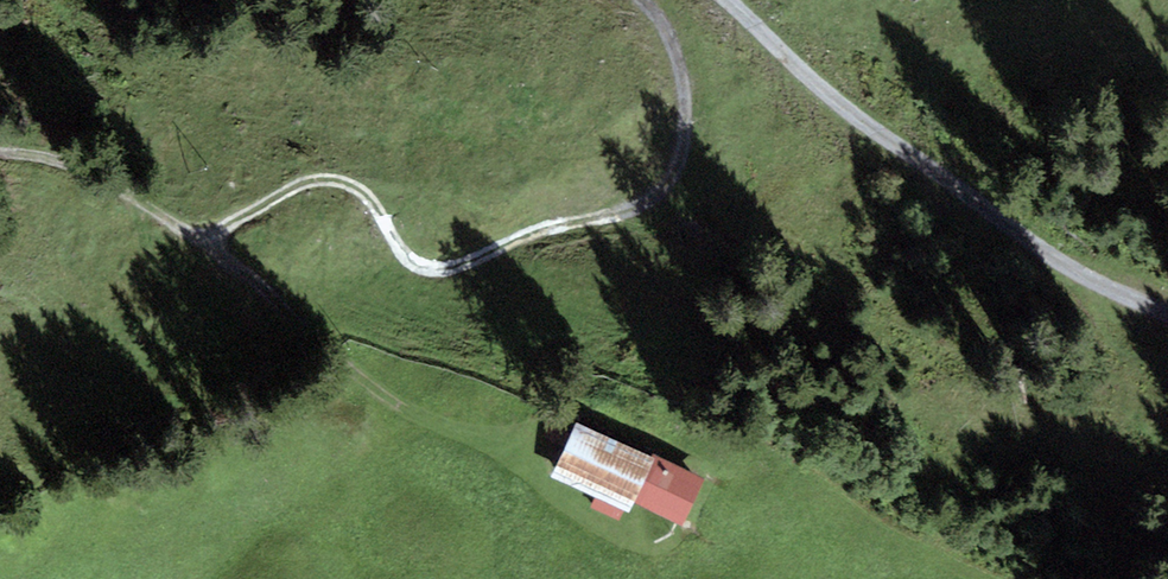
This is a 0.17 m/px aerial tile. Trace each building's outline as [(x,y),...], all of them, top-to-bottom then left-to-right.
[(717,483),(597,432),(574,484),(694,535),(717,483)]
